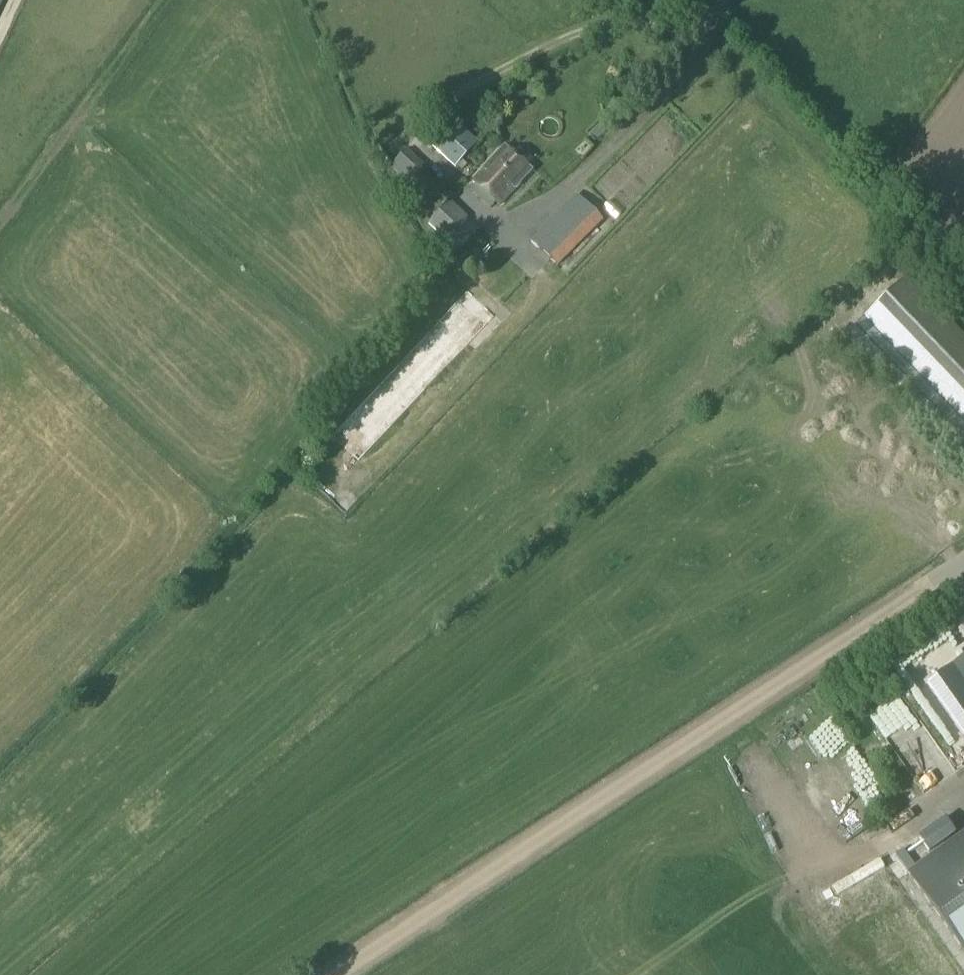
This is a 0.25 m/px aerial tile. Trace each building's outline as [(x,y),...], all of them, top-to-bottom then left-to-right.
[(234,9),(241,1),(240,0),(224,0),(234,9)] [(449,116),(425,141),(453,169),(477,144),(449,116)] [(475,185),(468,193),(489,211),(496,203),(500,207),(531,172),(504,148),(473,183),(475,185)] [(576,196),(530,241),(557,268),(602,223),(576,196)] [(449,201),(434,217),(427,225),(445,242),(467,218),(449,202),(449,201)] [(863,319),(963,424),(963,339),(905,279),(863,319)] [(466,291),(330,437),(359,464),(495,318),(466,291)] [(950,659),(963,679),(963,649),(950,659)] [(947,669),(927,683),(962,733),(963,731),(963,693),(947,669)] [(892,858),(905,876),(963,959),(963,834),(912,871),(899,853),(892,858)]
